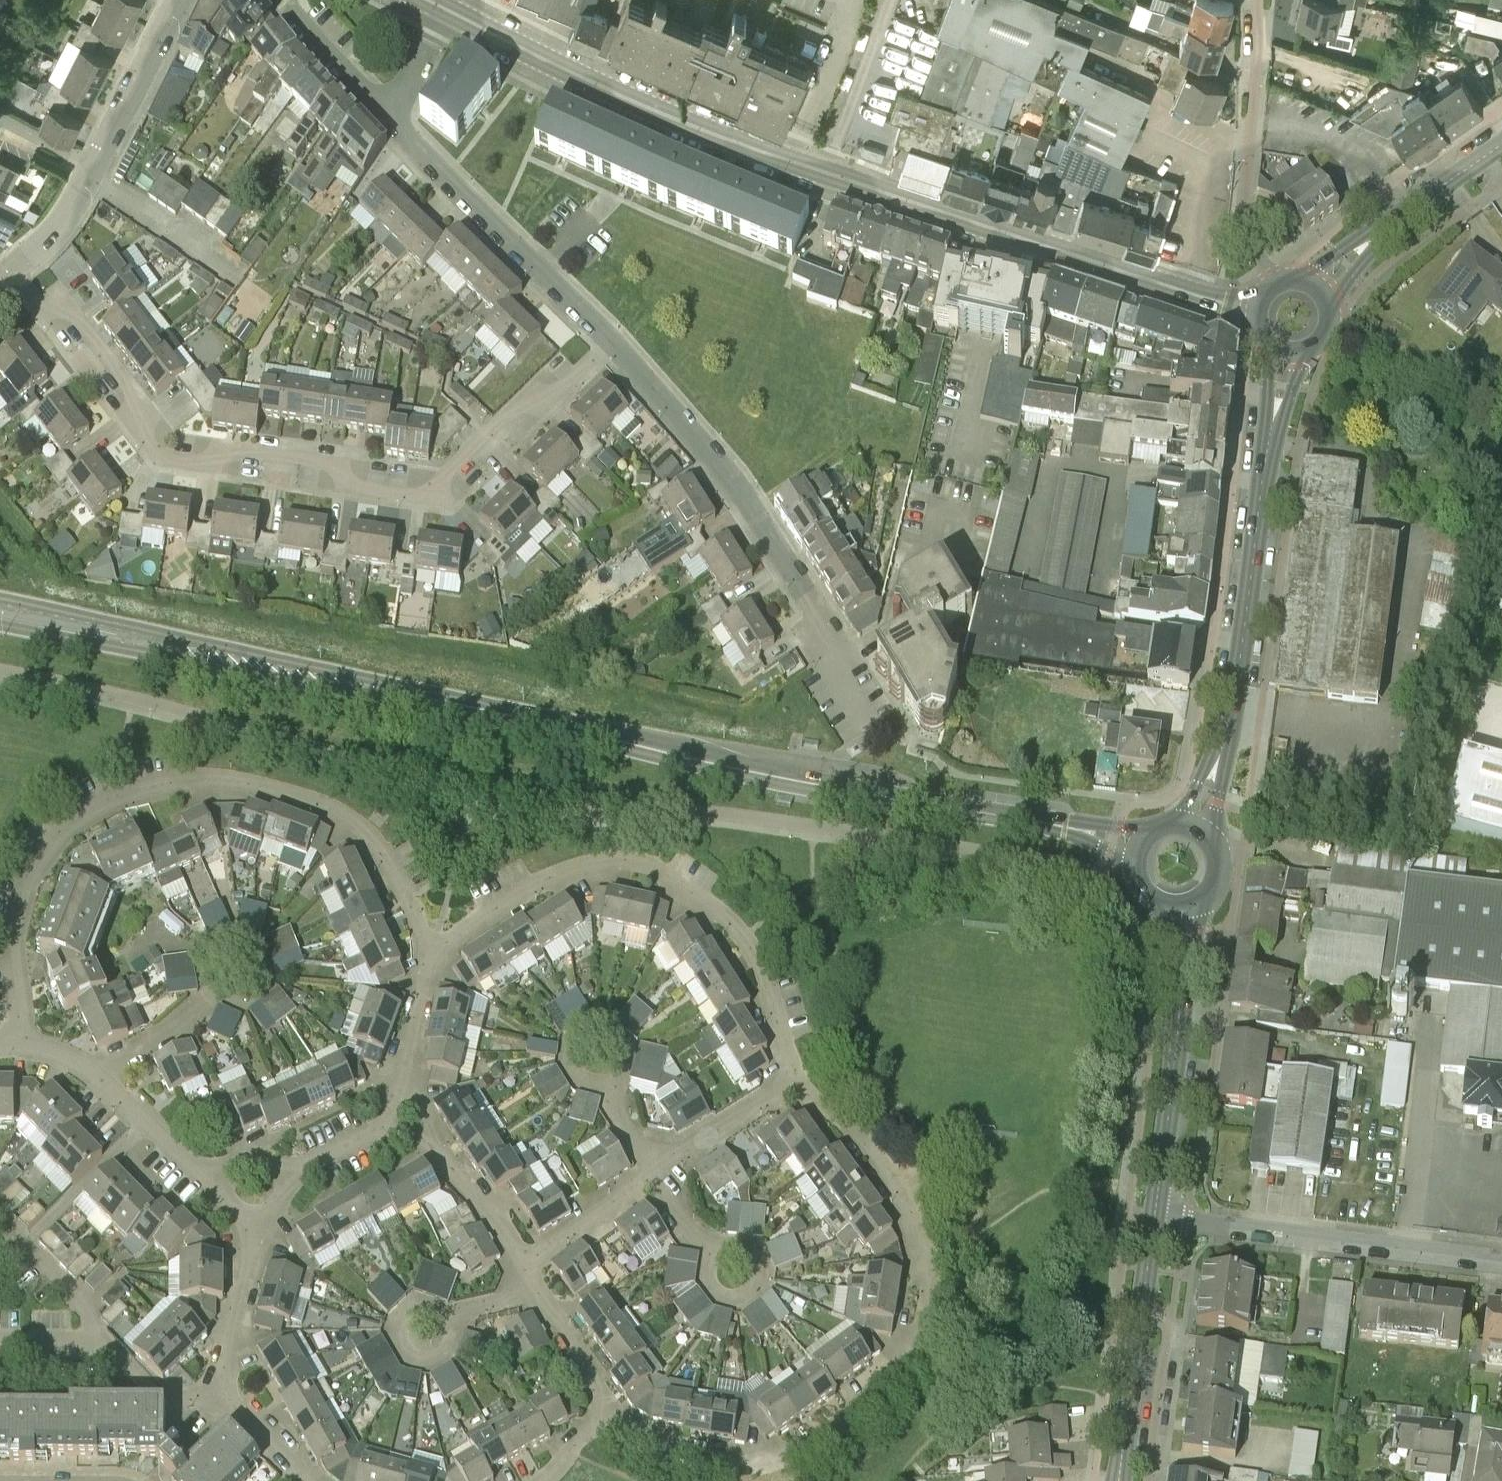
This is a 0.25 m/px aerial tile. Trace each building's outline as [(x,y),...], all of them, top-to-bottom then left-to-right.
[(133,18),(142,0),(103,0),(102,2),(133,18)] [(204,40),(222,13),(239,0),(205,0),(205,1),(189,32),(189,33),(204,40)] [(270,17),(256,0),(239,0),(222,13),(204,40),(204,41),(214,48),(211,56),(222,63),(230,49),(219,42),(225,33),(238,49),(251,38),(262,28),(270,17)] [(572,21),(581,0),(518,0),(572,21)] [(606,53),(618,22),(607,17),(608,15),(592,9),(596,0),(581,0),(572,21),(574,22),(568,36),(606,53)] [(682,77),(687,79),(708,31),(707,31),(663,11),(667,1),(666,0),(655,0),(652,7),(636,0),(629,0),(620,22),(618,22),(606,53),(608,53),(611,47),(615,49),(612,55),(622,60),(625,53),(635,57),(632,64),(635,65),(638,58),(644,61),(641,68),(660,76),(662,69),(672,73),(669,80),(679,84),(682,77)] [(937,30),(944,33),(975,47),(1010,63),(1085,99),(1067,138),(1120,162),(1133,135),(1137,137),(1142,126),(1138,124),(1151,95),(1150,95),(1150,96),(1042,47),(1051,25),(1117,53),(1118,51),(1127,30),(1054,0),(948,0),(937,30)] [(1084,0),(1060,0),(1080,8),(1084,0)] [(1150,2),(1142,0),(1134,0),(1129,17),(1144,21),(1150,2)] [(1225,31),(1233,3),(1225,0),(1192,0),(1191,5),(1177,0),(1176,0),(1176,1),(1172,12),(1190,18),(1189,20),(1225,31)] [(1335,29),(1341,1),(1353,4),(1354,0),(1301,0),(1296,21),(1335,29)] [(1501,10),(1501,0),(1489,0),(1487,6),(1501,10)] [(77,29),(98,39),(103,29),(123,38),(133,18),(102,2),(92,21),(84,17),(77,29)] [(1153,5),(1147,23),(1158,27),(1183,32),(1178,49),(1216,60),(1225,31),(1189,20),(1190,18),(1172,12),(1153,5)] [(1475,10),(1471,26),(1501,33),(1501,16),(1475,10)] [(707,96),(734,108),(755,62),(754,61),(759,50),(744,43),(752,26),(745,23),(747,18),(735,13),(733,18),(732,18),(727,29),(727,30),(725,35),(709,28),(707,31),(708,31),(699,51),(699,52),(687,79),(705,87),(706,85),(711,87),(707,96)] [(251,38),(259,46),(280,29),(270,17),(262,28),(251,38)] [(70,63),(102,79),(112,59),(93,50),(98,39),(77,29),(72,39),(81,43),(70,63)] [(246,115),(270,77),(299,52),(280,29),(259,46),(250,53),(263,70),(260,73),(259,71),(234,106),(245,114),(246,115)] [(1134,33),(1127,30),(1118,51),(1140,62),(1150,40),(1142,37),(1134,33)] [(1464,46),(1490,52),(1501,70),(1501,48),(1494,36),(1468,30),(1464,46)] [(211,56),(214,48),(204,41),(204,40),(189,33),(179,53),(205,66),(211,56)] [(919,98),(952,109),(975,47),(944,33),(933,61),(934,61),(919,98)] [(755,62),(734,108),(751,115),(752,111),(759,114),(757,118),(782,129),(810,63),(763,42),(760,50),(759,49),(759,50),(754,61),(755,62)] [(937,156),(946,159),(949,160),(959,132),(985,141),(983,149),(996,154),(1005,127),(991,122),(1010,63),(975,47),(952,109),(919,98),(899,91),(889,118),(900,122),(894,140),(901,143),(937,156)] [(1377,74),(1411,85),(1420,55),(1398,48),(1391,68),(1380,65),(1377,74)] [(1195,60),(1170,49),(1157,80),(1176,87),(1171,97),(1212,115),(1225,85),(1191,71),(1195,60)] [(292,99),(292,100),(318,72),(300,53),(299,52),(270,77),(246,115),(245,114),(239,121),(251,129),(280,87),(281,88),(292,100),(292,99)] [(500,87),(465,60),(421,116),(456,144),(500,87)] [(46,90),(67,100),(72,90),(92,100),(102,79),(70,63),(61,82),(52,78),(46,90)] [(168,76),(192,88),(198,77),(173,65),(168,76)] [(311,120),(338,93),(318,72),(292,100),(306,114),(294,131),(288,127),(276,145),(286,153),(297,137),(311,120)] [(1430,87),(1423,92),(1449,131),(1483,108),(1461,75),(1451,82),(1448,77),(1436,85),(1439,90),(1435,93),(1430,87)] [(186,98),(192,88),(168,76),(163,86),(186,98)] [(41,100),(50,105),(39,126),(70,141),(81,121),(62,111),(67,100),(46,90),(39,86),(35,95),(42,99),(41,100)] [(180,108),(186,98),(163,86),(158,96),(180,108)] [(1397,92),(1378,105),(1373,98),(1349,116),(1387,132),(1392,129),(1412,157),(1449,131),(1423,92),(1422,90),(1419,89),(1403,100),(1397,92)] [(317,129),(322,134),(348,104),(338,93),(311,120),(297,137),(286,153),(287,153),(286,154),(287,155),(281,164),(290,170),(316,133),(315,131),(317,129)] [(849,141),(857,97),(834,93),(826,137),(849,141)] [(174,118),(180,108),(158,96),(153,107),(174,118)] [(316,180),(320,174),(360,116),(348,104),(322,134),(329,141),(327,143),(326,142),(295,186),(305,193),(311,188),(316,180)] [(535,145),(599,174),(616,133),(554,105),(535,145)] [(168,128),(174,118),(153,107),(147,118),(165,127),(168,128)] [(387,144),(360,116),(320,174),(331,182),(338,171),(358,185),(387,144)] [(1009,160),(996,154),(980,199),(1009,209),(1024,169),(1024,167),(1026,168),(1039,134),(1022,127),(1009,160)] [(985,141),(959,132),(949,160),(940,186),(980,199),(996,154),(983,149),(985,141)] [(599,174),(663,203),(680,162),(616,133),(599,174)] [(1120,162),(1067,138),(1058,159),(1055,169),(1082,180),(1064,228),(1122,247),(1136,200),(1118,193),(1128,165),(1120,162)] [(208,157),(207,151),(202,148),(196,149),(193,154),(194,160),(198,163),(204,162),(208,157)] [(173,159),(162,151),(147,173),(158,181),(162,176),(173,159)] [(939,201),(950,166),(908,153),(897,187),(939,201)] [(1024,169),(1009,209),(1064,228),(1082,180),(1055,169),(1058,159),(1044,153),(1038,173),(1026,168),(1024,167),(1024,169)] [(9,163),(0,159),(0,180),(9,163)] [(663,203),(727,230),(744,188),(680,162),(663,203)] [(1338,208),(1319,180),(1307,162),(1271,186),(1258,181),(1257,192),(1282,202),(1304,233),(1338,208)] [(5,239),(15,219),(15,218),(23,209),(22,208),(21,209),(4,200),(20,170),(20,171),(21,170),(9,163),(0,180),(0,237),(5,239)] [(139,184),(150,192),(158,181),(147,173),(139,184)] [(148,196),(157,203),(171,182),(162,176),(158,181),(150,192),(148,196)] [(1148,223),(1143,221),(1145,217),(1144,217),(1149,201),(1138,198),(1137,200),(1136,200),(1122,247),(1154,258),(1178,184),(1162,179),(1148,223)] [(157,203),(167,209),(181,189),(171,182),(157,203)] [(182,207),(193,215),(210,191),(198,182),(190,195),(182,207)] [(359,209),(375,224),(399,199),(384,184),(359,209)] [(744,188),(727,230),(792,256),(809,215),(744,188)] [(176,216),(182,207),(190,195),(181,189),(167,209),(176,216)] [(193,215),(204,223),(221,199),(210,191),(193,215)] [(221,199),(204,223),(215,231),(232,206),(221,199)] [(375,224),(391,239),(415,214),(399,199),(375,224)] [(107,222),(113,212),(101,205),(95,215),(107,222)] [(34,221),(39,211),(28,206),(23,215),(34,221)] [(227,240),(245,216),(232,206),(215,231),(227,240)] [(836,208),(824,245),(841,251),(832,275),(800,263),(792,284),(810,292),(807,301),(836,311),(838,305),(867,218),(836,208)] [(391,239),(406,254),(431,229),(415,214),(391,239)] [(880,265),(892,269),(905,231),(867,218),(838,305),(859,314),(867,291),(868,291),(874,273),(859,268),(862,260),(880,266),(880,265)] [(423,270),(435,257),(434,256),(446,244),(431,229),(406,254),(423,270)] [(434,256),(435,257),(450,272),(475,246),(459,231),(446,244),(434,256)] [(901,294),(908,296),(914,276),(928,239),(905,231),(892,269),(882,300),(897,306),(901,294)] [(252,269),(268,247),(256,238),(240,260),(252,269)] [(905,309),(919,313),(935,317),(945,271),(946,271),(952,247),(928,239),(914,276),(908,296),(910,297),(905,309)] [(153,249),(163,256),(169,248),(158,241),(153,249)] [(491,262),(475,246),(450,272),(466,287),(491,262)] [(169,248),(163,256),(174,263),(179,255),(169,248)] [(1428,307),(1442,318),(1449,308),(1459,316),(1457,318),(1463,322),(1464,320),(1468,323),(1485,302),(1501,315),(1501,314),(1501,275),(1472,251),(1428,307)] [(92,280),(105,298),(133,277),(119,259),(92,280)] [(491,262),(466,287),(482,302),(506,277),(491,262)] [(189,273),(200,281),(205,273),(194,266),(189,273)] [(968,276),(946,271),(945,271),(935,317),(933,324),(959,330),(960,324),(1016,336),(1015,341),(1008,339),(1008,340),(1005,340),(1001,357),(1004,358),(1004,360),(993,361),(980,419),(1019,428),(1021,426),(1029,393),(1032,382),(1043,339),(1047,326),(1047,322),(1051,312),(1046,310),(1055,281),(1052,280),(1047,294),(1028,288),(1029,284),(1028,284),(1025,293),(969,280),(971,272),(969,271),(968,276)] [(205,273),(200,281),(190,288),(199,298),(210,287),(215,280),(205,273)] [(133,277),(105,298),(118,316),(132,305),(133,306),(147,295),(133,277)] [(482,302),(497,316),(498,318),(510,305),(522,292),(506,277),(482,302)] [(303,288),(315,293),(319,285),(307,280),(303,288)] [(1047,326),(1043,339),(1074,349),(1077,332),(1078,332),(1087,291),(1055,281),(1046,310),(1051,312),(1047,322),(1047,326)] [(228,300),(233,292),(222,285),(217,292),(228,300)] [(319,285),(315,293),(326,298),(330,290),(319,285)] [(305,311),(311,299),(294,291),(289,303),(305,311)] [(1102,365),(1107,366),(1111,350),(1114,337),(1124,304),(1118,302),(1087,291),(1078,332),(1077,332),(1074,349),(1067,377),(1080,379),(1084,360),(1102,365)] [(363,297),(369,307),(377,302),(371,292),(363,297)] [(343,306),(354,311),(358,303),(346,297),(343,306)] [(323,323),(326,316),(329,308),(318,302),(314,311),(311,318),(323,323)] [(358,303),(354,311),(366,316),(370,308),(358,303)] [(1144,310),(1124,304),(1114,337),(1133,342),(1135,336),(1135,337),(1144,310)] [(145,322),(133,306),(132,305),(118,316),(103,327),(116,345),(145,322)] [(484,329),(486,330),(501,345),(525,321),(510,305),(498,318),(497,316),(484,329)] [(329,308),(326,316),(337,321),(340,313),(329,308)] [(1157,344),(1155,351),(1158,352),(1159,347),(1161,347),(1170,319),(1144,310),(1135,337),(1138,337),(1133,352),(1152,358),(1157,344)] [(382,324),(394,329),(398,321),(386,315),(382,324)] [(347,326),(358,331),(362,322),(351,317),(347,326)] [(1198,363),(1235,368),(1238,343),(1237,342),(1204,330),(1170,319),(1161,347),(1159,347),(1158,352),(1155,351),(1151,364),(1144,361),(1141,372),(1173,376),(1173,377),(1183,378),(1184,379),(1196,380),(1198,363)] [(398,321),(394,329),(405,334),(409,326),(398,321)] [(525,321),(501,345),(517,361),(541,336),(525,321)] [(116,345),(130,362),(159,339),(145,322),(116,345)] [(362,322),(358,331),(369,336),(373,328),(362,322)] [(441,332),(434,327),(431,333),(438,337),(441,332)] [(422,342),(433,347),(437,338),(425,333),(422,342)] [(386,344),(398,349),(402,341),(390,335),(386,344)] [(921,335),(917,383),(935,385),(939,336),(921,335)] [(437,338),(433,347),(445,352),(449,343),(437,338)] [(130,362),(144,379),(173,357),(159,339),(130,362)] [(402,341),(398,349),(410,354),(413,346),(402,341)] [(34,361),(20,344),(3,357),(0,354),(0,376),(6,383),(34,361)] [(1122,369),(1124,353),(1111,350),(1107,366),(1119,368),(1119,369),(1122,369)] [(1124,353),(1122,369),(1134,372),(1137,355),(1124,353)] [(178,381),(184,390),(203,375),(195,366),(186,374),(173,357),(144,379),(157,397),(178,381)] [(20,416),(38,402),(30,393),(47,379),(34,361),(6,383),(19,401),(12,406),(20,416)] [(1231,405),(1231,401),(1235,368),(1198,363),(1196,380),(1184,379),(1183,378),(1173,377),(1170,394),(1143,390),(1141,407),(1178,413),(1180,398),(1193,399),(1194,400),(1231,405)] [(851,387),(862,392),(867,379),(856,374),(851,387)] [(184,390),(191,399),(210,384),(203,375),(184,390)] [(345,429),(350,393),(352,382),(332,379),(330,390),(329,390),(323,426),(345,429)] [(286,383),(264,380),(261,399),(262,400),(260,416),(281,419),(286,383)] [(281,419),(302,423),(308,387),(286,383),(281,419)] [(212,430),(235,433),(240,397),(217,393),(210,384),(191,399),(205,416),(214,418),(212,430)] [(459,400),(465,393),(455,385),(449,392),(459,400)] [(302,423),(323,426),(329,390),(308,387),(302,423)] [(629,412),(635,419),(643,410),(627,394),(619,403),(604,387),(588,403),(613,428),(629,412)] [(350,393),(345,429),(366,432),(371,396),(350,393)] [(465,393),(459,400),(468,409),(474,402),(465,393)] [(1048,430),(1049,421),(1052,396),(1029,393),(1021,426),(1048,430)] [(366,432),(387,435),(390,419),(391,420),(394,399),(371,396),(366,432)] [(1049,421),(1072,425),(1077,399),(1063,397),(1053,396),(1052,396),(1049,421)] [(261,399),(240,397),(235,433),(257,436),(260,416),(262,400),(261,399)] [(48,438),(76,416),(62,398),(45,411),(38,402),(20,416),(28,426),(35,420),(48,438)] [(1191,422),(1229,426),(1231,405),(1194,400),(1193,399),(1180,398),(1178,413),(1177,418),(1191,419),(1191,422)] [(1187,456),(1187,455),(1225,459),(1229,426),(1191,422),(1191,419),(1177,418),(1178,413),(1141,407),(1077,399),(1072,425),(1103,428),(1098,462),(1128,466),(1129,465),(1129,460),(1131,449),(1132,447),(1133,432),(1170,436),(1168,454),(1187,456)] [(597,443),(613,428),(588,403),(572,419),(587,434),(578,442),(594,459),(595,458),(598,461),(606,453),(597,443)] [(442,418),(459,434),(467,426),(453,412),(451,409),(442,418)] [(62,455),(63,454),(90,434),(76,416),(48,438),(61,454),(62,455)] [(412,423),(406,459),(429,462),(431,450),(442,452),(459,434),(442,418),(435,426),(412,423)] [(387,435),(384,455),(406,459),(412,423),(391,420),(390,419),(387,435)] [(1085,445),(1087,430),(1072,428),(1069,443),(1085,445)] [(1132,447),(1131,449),(1168,454),(1170,436),(1133,432),(1132,447)] [(594,459),(578,442),(570,451),(555,435),(539,451),(564,476),(580,460),(599,479),(607,471),(594,459)] [(548,491),(564,476),(539,451),(523,467),(544,488),(536,497),(551,513),(561,504),(548,491)] [(667,453),(651,468),(664,481),(679,466),(667,453)] [(1009,467),(1036,473),(1039,460),(1016,454),(1012,453),(1009,467)] [(45,467),(53,477),(70,463),(63,454),(62,455),(61,454),(45,467)] [(1210,483),(1222,484),(1225,459),(1187,455),(1187,456),(1168,454),(1166,466),(1184,469),(1183,479),(1210,483)] [(67,482),(80,499),(109,477),(95,459),(78,473),(70,463),(53,477),(61,487),(67,482)] [(1304,465),(1298,511),(1352,518),(1358,472),(1304,465)] [(1006,481),(1033,487),(1036,473),(1009,467),(1006,481)] [(637,473),(637,485),(652,485),(652,473),(637,473)] [(1059,486),(1081,490),(1083,479),(1061,475),(1059,486)] [(1219,510),(1222,484),(1210,483),(1183,479),(1163,476),(1158,478),(1156,496),(1158,496),(1157,504),(1179,507),(1179,508),(1181,508),(1181,505),(1219,510)] [(122,495),(109,477),(80,499),(94,517),(122,495)] [(774,507),(789,529),(833,499),(831,496),(833,494),(825,481),(822,482),(819,477),(805,486),(804,486),(803,487),(803,488),(774,507)] [(1081,490),(1104,495),(1106,483),(1083,479),(1081,490)] [(1003,494),(1027,500),(1030,501),(1033,487),(1006,481),(1003,494)] [(661,501),(673,520),(703,501),(691,482),(673,494),(666,483),(648,495),(654,506),(661,501)] [(1056,497),(1079,502),(1081,490),(1059,486),(1056,497)] [(512,489),(496,505),(521,531),(522,530),(529,538),(545,523),(551,529),(559,520),(551,513),(536,497),(527,505),(512,489)] [(1079,502),(1102,506),(1104,495),(1081,490),(1079,502)] [(1126,525),(1142,527),(1146,494),(1146,493),(1130,491),(1128,503),(1129,503),(1126,525)] [(1000,506),(1024,512),(1027,500),(1003,494),(1000,506)] [(1156,504),(1157,504),(1158,496),(1156,496),(1146,494),(1142,527),(1153,529),(1156,504)] [(165,535),(170,501),(148,497),(145,519),(133,517),(131,539),(142,541),(142,545),(163,548),(165,535)] [(1054,509),(1077,513),(1079,502),(1056,497),(1054,509)] [(789,529),(802,550),(855,518),(854,516),(846,520),(843,516),(845,514),(837,502),(835,503),(833,499),(789,529)] [(198,549),(201,527),(189,526),(193,504),(170,501),(165,535),(187,539),(186,547),(198,549)] [(703,501),(673,520),(685,538),(678,543),(684,553),(703,541),(697,531),(715,520),(703,501)] [(1077,513),(1099,517),(1102,506),(1079,502),(1077,513)] [(521,531),(496,505),(480,521),(495,537),(486,545),(502,561),(512,552),(506,546),(521,531)] [(1199,546),(1215,547),(1216,539),(1219,510),(1181,505),(1181,508),(1179,508),(1175,542),(1199,546)] [(997,518),(1021,524),(1024,512),(1000,506),(997,518)] [(238,511),(216,507),(213,529),(201,527),(198,549),(210,551),(212,542),(233,545),(238,511)] [(1052,520),(1075,524),(1077,513),(1054,509),(1052,520)] [(266,559),(269,537),(257,536),(261,514),(238,511),(233,545),(255,549),(254,557),(266,559)] [(1298,511),(1275,691),(1328,698),(1352,518),(1298,511)] [(1075,524),(1097,529),(1099,517),(1077,513),(1075,524)] [(118,537),(131,539),(133,517),(121,515),(118,537)] [(279,552),(301,556),(306,521),(284,518),(281,539),(269,537),(266,559),(278,561),(279,552)] [(855,518),(802,550),(821,580),(860,554),(860,553),(864,532),(855,518)] [(867,518),(864,536),(871,537),(874,519),(867,518)] [(994,529),(1018,535),(1021,524),(997,518),(994,529)] [(570,522),(572,533),(587,530),(584,519),(570,522)] [(1050,532),(1073,536),(1075,524),(1052,520),(1050,532)] [(332,578),(337,547),(325,546),(329,524),(306,521),(301,556),(323,559),(322,568),(321,576),(332,578)] [(1073,536),(1095,540),(1097,529),(1075,524),(1073,536)] [(1125,537),(1151,541),(1153,529),(1142,527),(1126,525),(1125,537)] [(347,563),(369,566),(374,531),(352,528),(349,549),(337,547),(332,578),(344,580),(345,572),(346,572),(347,563)] [(606,529),(592,534),(596,546),(610,542),(606,529)] [(991,541),(1015,547),(1018,535),(994,529),(991,541)] [(1481,539),(1441,530),(1434,558),(1474,568),(1481,539)] [(60,559),(77,545),(66,531),(49,545),(60,559)] [(396,535),(374,531),(369,566),(391,569),(389,578),(401,580),(405,558),(393,556),(396,535)] [(1048,543),(1070,547),(1073,536),(1050,532),(1048,543)] [(1070,547),(1093,551),(1095,540),(1073,536),(1070,547)] [(1123,549),(1149,553),(1151,541),(1125,537),(1123,549)] [(414,581),(415,573),(437,576),(442,541),(420,538),(416,559),(405,558),(401,580),(414,581)] [(698,559),(710,577),(740,558),(728,540),(710,551),(703,541),(684,553),(691,564),(698,559)] [(437,576),(459,579),(464,545),(442,541),(437,576)] [(989,553),(1012,559),(1015,547),(991,541),(989,553)] [(1175,564),(1212,570),(1215,547),(1199,546),(1175,542),(1170,542),(1167,563),(1175,564)] [(1046,554),(1068,559),(1070,547),(1048,543),(1046,554)] [(494,570),(502,561),(486,545),(478,553),(494,570)] [(1068,559),(1091,563),(1093,551),(1070,547),(1068,559)] [(1122,561),(1134,563),(1134,562),(1148,564),(1149,553),(1123,549),(1122,561)] [(572,564),(564,572),(573,582),(576,579),(581,574),(593,563),(594,561),(585,552),(572,564)] [(860,554),(821,580),(833,599),(864,580),(878,571),(876,559),(874,559),(860,553),(860,554)] [(986,565),(1009,570),(1012,559),(989,553),(986,565)] [(1044,566),(1066,570),(1068,559),(1046,554),(1044,566)] [(96,576),(112,571),(108,558),(92,563),(96,576)] [(710,577),(723,596),(752,577),(740,558),(710,577)] [(1066,570),(1089,574),(1091,563),(1068,559),(1066,570)] [(1119,581),(1131,583),(1134,563),(1122,561),(1119,581)] [(1185,591),(1208,597),(1212,570),(1175,564),(1167,563),(1167,565),(1176,566),(1174,578),(1185,579),(1184,589),(1185,591)] [(940,564),(902,587),(896,610),(902,610),(909,622),(903,625),(905,628),(903,633),(901,635),(904,641),(878,656),(885,668),(881,670),(888,682),(892,680),(898,690),(894,693),(901,704),(905,702),(920,727),(932,720),(946,723),(956,687),(928,640),(944,630),(943,628),(965,615),(958,603),(966,599),(965,598),(961,600),(954,588),(958,586),(951,574),(947,576),(940,564)] [(1009,582),(1009,581),(1006,580),(1009,570),(986,565),(983,576),(1009,582)] [(1041,577),(1064,581),(1066,570),(1044,566),(1041,577)] [(1064,581),(1087,586),(1089,574),(1066,570),(1064,581)] [(1466,611),(1472,583),(1431,573),(1424,602),(1466,611)] [(1009,582),(983,576),(964,660),(1019,667),(1019,662),(1147,681),(1147,680),(1189,686),(1196,643),(1096,628),(1098,616),(1015,599),(1018,584),(1009,582)] [(1040,587),(1062,593),(1064,581),(1041,577),(1040,587)] [(864,580),(833,599),(846,619),(859,638),(860,638),(860,636),(877,626),(883,601),(877,600),(864,580)] [(1131,583),(1119,581),(1116,605),(1117,606),(1115,617),(1121,618),(1121,617),(1129,619),(1204,629),(1208,597),(1185,591),(1184,589),(1183,591),(1174,590),(1174,589),(1153,586),(1153,582),(1140,580),(1140,585),(1131,584),(1131,583)] [(1062,593),(1084,598),(1087,586),(1064,581),(1062,593)] [(1022,585),(1018,584),(1015,599),(1098,616),(1098,614),(1115,618),(1114,619),(1121,620),(1121,618),(1115,617),(1117,606),(1116,605),(1084,598),(1062,593),(1040,587),(1022,583),(1022,585)] [(700,611),(706,621),(725,609),(719,599),(700,611)] [(522,602),(510,600),(507,612),(520,614),(522,602)] [(720,626),(733,645),(762,626),(750,607),(732,619),(725,609),(706,621),(713,631),(720,626)] [(501,634),(494,621),(479,629),(486,642),(501,634)] [(587,623),(572,630),(577,639),(591,632),(587,623)] [(744,663),(736,669),(743,679),(763,667),(756,657),(774,645),(762,626),(733,645),(744,663)] [(621,656),(628,666),(636,661),(629,650),(621,656)] [(796,667),(789,656),(778,664),(785,675),(796,667)] [(636,680),(646,677),(643,665),(633,668),(636,680)] [(1099,706),(1089,705),(1087,720),(1097,721),(1099,706)] [(1098,721),(1120,724),(1122,709),(1100,705),(1098,721)] [(1123,731),(1108,729),(1105,752),(1120,754),(1119,766),(1154,771),(1159,735),(1123,730),(1123,731)] [(1501,842),(1501,763),(1464,753),(1443,826),(1501,842)] [(238,837),(262,846),(264,839),(263,839),(272,815),(271,814),(250,806),(248,811),(236,806),(216,807),(223,822),(230,822),(227,830),(227,832),(238,836),(238,837)] [(227,832),(227,830),(230,822),(223,822),(216,807),(182,823),(186,831),(187,831),(197,853),(198,852),(220,842),(217,836),(226,832),(227,832)] [(280,860),(284,849),(285,850),(297,818),(273,809),(271,814),(272,815),(263,839),(264,839),(265,839),(264,841),(260,852),(280,860)] [(322,856),(331,852),(325,847),(331,831),(297,818),(285,850),(308,858),(310,852),(321,856),(322,857),(322,856)] [(166,840),(180,871),(202,860),(198,852),(197,853),(187,831),(186,831),(166,840)] [(97,970),(95,971),(93,965),(118,897),(155,880),(156,882),(157,881),(143,851),(135,833),(89,854),(90,855),(77,861),(81,870),(81,873),(76,871),(70,887),(67,885),(40,955),(54,960),(48,977),(65,1013),(78,1006),(108,992),(97,970)] [(185,882),(180,871),(166,840),(143,851),(157,881),(162,892),(185,882)] [(335,892),(365,877),(354,855),(351,856),(346,845),(331,852),(322,856),(322,857),(327,868),(324,869),(329,881),(315,887),(320,897),(334,891),(335,892)] [(1259,869),(1251,868),(1240,948),(1274,953),(1278,919),(1280,908),(1277,908),(1279,896),(1304,900),(1308,876),(1276,871),(1274,864),(1269,861),(1263,863),(1259,869)] [(1406,881),(1332,871),(1327,904),(1314,902),(1313,914),(1301,913),(1300,922),(1298,939),(1309,940),(1303,984),(1378,994),(1379,983),(1392,984),(1392,986),(1449,994),(1439,1072),(1467,1076),(1501,1080),(1501,894),(1406,881)] [(294,891),(302,881),(295,875),(286,886),(294,891)] [(344,912),(344,913),(375,898),(365,877),(335,892),(344,912)] [(264,886),(261,897),(270,899),(272,888),(264,886)] [(602,925),(626,930),(634,898),(597,890),(593,906),(585,908),(592,915),(592,916),(603,919),(602,925)] [(592,916),(592,915),(585,908),(576,893),(566,900),(565,899),(546,912),(564,940),(563,940),(571,953),(593,939),(591,916),(592,916)] [(1301,913),(1304,900),(1279,896),(1277,908),(1280,908),(1278,919),(1300,922),(1301,913)] [(349,935),(349,934),(354,932),(354,933),(380,921),(381,923),(385,921),(375,898),(344,913),(344,912),(328,919),(338,940),(349,935)] [(664,932),(671,927),(665,923),(669,906),(634,898),(626,930),(649,936),(647,946),(654,948),(663,933),(664,932)] [(236,931),(248,934),(256,905),(244,902),(236,931)] [(209,908),(222,935),(233,930),(221,903),(209,908)] [(256,905),(248,934),(261,937),(268,908),(256,905)] [(210,940),(222,935),(209,908),(198,913),(202,922),(191,928),(206,942),(210,940)] [(563,940),(564,940),(546,912),(526,924),(525,925),(543,953),(563,940)] [(679,966),(683,964),(684,963),(707,948),(707,947),(694,927),(692,928),(686,918),(671,927),(664,932),(663,933),(669,942),(665,944),(679,966)] [(531,955),(537,964),(546,958),(543,953),(525,925),(526,924),(523,920),(502,934),(520,962),(531,955)] [(360,957),(390,942),(381,923),(380,921),(354,933),(354,932),(349,934),(349,935),(360,957)] [(263,939),(268,951),(296,940),(291,928),(263,939)] [(511,968),(520,962),(502,934),(483,946),(510,989),(520,983),(517,978),(518,978),(513,970),(512,971),(511,968)] [(268,951),(272,962),(300,952),(296,940),(268,951)] [(380,988),(390,992),(389,984),(405,977),(400,965),(401,965),(390,942),(360,957),(343,965),(348,976),(365,968),(370,979),(375,977),(380,988)] [(683,964),(696,983),(724,965),(711,944),(707,947),(707,948),(684,963),(683,964)] [(500,995),(510,989),(483,946),(462,959),(463,962),(453,969),(462,983),(467,992),(468,992),(468,991),(478,984),(480,988),(491,981),(500,995)] [(142,959),(149,968),(162,958),(155,949),(142,959)] [(300,952),(272,962),(277,974),(305,963),(300,952)] [(162,960),(164,973),(193,967),(191,955),(162,960)] [(160,978),(165,975),(164,973),(162,960),(152,968),(160,978)] [(696,983),(708,1003),(736,985),(724,965),(696,983)] [(166,985),(196,980),(193,967),(164,973),(165,975),(166,985)] [(1237,973),(1231,1013),(1258,1016),(1286,1021),(1292,980),(1237,973)] [(78,1006),(89,1029),(130,1010),(133,1008),(127,996),(147,988),(142,977),(108,993),(108,992),(78,1006)] [(196,980),(166,985),(169,997),(198,992),(196,980)] [(433,1022),(466,1029),(466,1028),(482,1032),(485,1018),(469,1014),(471,1004),(465,1003),(468,992),(467,992),(462,983),(458,989),(441,986),(433,1022)] [(578,990),(583,998),(594,991),(589,983),(578,990)] [(741,1010),(742,1012),(750,1006),(736,985),(708,1003),(720,1022),(721,1022),(722,1023),(741,1010)] [(286,1019),(297,1011),(279,988),(269,996),(286,1019)] [(361,1021),(393,1032),(406,998),(390,992),(380,988),(376,999),(370,997),(361,1021)] [(309,996),(297,991),(292,1003),(299,1006),(306,1004),(309,996)] [(566,997),(582,1022),(593,1016),(577,991),(566,997)] [(276,1027),(286,1019),(269,996),(259,1003),(276,1027)] [(571,1029),(582,1022),(566,997),(556,1004),(571,1029)] [(615,1021),(625,1030),(645,1007),(635,999),(615,1021)] [(1430,999),(1427,999),(1423,1001),(1420,1004),(1418,1009),(1418,1014),(1421,1020),(1425,1023),(1430,1024),(1435,1022),(1440,1018),(1442,1012),(1441,1006),(1438,1002),(1434,1000),(1430,999)] [(608,1000),(605,1010),(613,1012),(616,1001),(608,1000)] [(267,1035),(276,1027),(259,1003),(249,1011),(267,1035)] [(561,1036),(571,1029),(556,1004),(545,1011),(561,1036)] [(207,1033),(218,1038),(230,1012),(219,1006),(207,1033)] [(645,1007),(625,1030),(634,1038),(654,1015),(645,1007)] [(140,1031),(130,1010),(89,1029),(99,1051),(140,1031)] [(716,1054),(717,1055),(754,1030),(742,1012),(741,1010),(722,1023),(721,1022),(720,1022),(702,1034),(715,1055),(716,1054)] [(230,1012),(218,1038),(230,1044),(242,1017),(230,1012)] [(1286,1021),(1258,1016),(1257,1027),(1285,1031),(1286,1021)] [(354,1058),(358,1066),(364,1061),(380,1067),(393,1032),(361,1021),(353,1043),(359,1045),(354,1057),(353,1057),(354,1058)] [(432,1047),(432,1045),(459,1052),(460,1050),(461,1050),(466,1029),(433,1022),(427,1046),(432,1047)] [(735,1084),(745,1078),(746,1079),(769,1065),(762,1054),(767,1051),(754,1030),(717,1055),(735,1084)] [(1227,1040),(1219,1101),(1258,1107),(1263,1072),(1267,1045),(1227,1040)] [(188,1085),(200,1079),(191,1059),(198,1056),(192,1042),(154,1059),(170,1094),(188,1085)] [(529,1042),(527,1055),(556,1058),(558,1045),(529,1042)] [(212,1044),(203,1048),(209,1059),(217,1055),(212,1044)] [(637,1056),(665,1064),(669,1052),(640,1044),(637,1056)] [(432,1045),(432,1047),(427,1069),(432,1071),(429,1083),(446,1086),(448,1094),(457,1089),(460,1076),(466,1051),(461,1050),(460,1050),(459,1052),(432,1045)] [(1386,1046),(1383,1071),(1409,1074),(1411,1049),(1386,1046)] [(237,1056),(242,1067),(250,1063),(245,1052),(237,1056)] [(634,1068),(662,1076),(665,1064),(637,1056),(634,1068)] [(343,1062),(341,1058),(318,1069),(320,1073),(320,1074),(321,1074),(333,1099),(334,1099),(355,1089),(354,1087),(366,1082),(358,1066),(354,1058),(353,1057),(343,1062)] [(500,1065),(489,1068),(492,1079),(502,1076),(500,1065)] [(221,1086),(244,1075),(240,1066),(217,1077),(221,1086)] [(531,1082),(538,1094),(562,1078),(555,1067),(538,1078),(532,1082),(531,1082)] [(662,1076),(634,1068),(630,1080),(632,1081),(646,1085),(658,1088),(662,1076)] [(538,1078),(535,1072),(528,1076),(532,1082),(538,1078)] [(1263,1072),(1258,1107),(1250,1168),(1319,1177),(1332,1081),(1263,1072)] [(300,1083),(314,1114),(336,1103),(334,1099),(333,1099),(321,1074),(320,1074),(320,1073),(300,1083)] [(1467,1076),(1463,1113),(1501,1118),(1501,1080),(1467,1076)] [(245,1135),(266,1125),(267,1124),(257,1104),(259,1103),(258,1102),(247,1078),(224,1089),(231,1105),(242,1130),(245,1135)] [(538,1094),(544,1104),(569,1088),(562,1078),(538,1094)] [(675,1086),(680,1093),(660,1106),(677,1134),(710,1114),(687,1078),(675,1086)] [(22,1108),(33,1082),(15,1082),(15,1081),(0,1081),(0,1123),(15,1123),(15,1107),(22,1107),(22,1108)] [(646,1085),(632,1081),(630,1087),(638,1095),(642,1096),(646,1085)] [(19,1132),(19,1133),(28,1143),(38,1134),(37,1133),(68,1103),(53,1088),(46,1095),(33,1082),(22,1108),(16,1124),(19,1124),(18,1130),(19,1132)] [(278,1093),(293,1123),(314,1114),(300,1083),(278,1093)] [(453,1135),(482,1116),(492,1110),(480,1092),(481,1091),(476,1084),(457,1089),(448,1094),(433,1103),(453,1135)] [(270,1134),(293,1123),(278,1093),(258,1102),(259,1103),(257,1104),(267,1124),(266,1125),(270,1134)] [(569,1122),(581,1125),(589,1097),(576,1094),(569,1122)] [(589,1097),(581,1125),(593,1128),(601,1100),(589,1097)] [(37,1133),(38,1134),(50,1147),(51,1147),(52,1146),(53,1147),(73,1127),(74,1128),(83,1119),(68,1103),(37,1133)] [(231,1135),(242,1130),(231,1105),(220,1110),(231,1135)] [(791,1157),(791,1158),(818,1138),(804,1118),(799,1121),(792,1111),(756,1137),(764,1148),(765,1147),(779,1165),(791,1157)] [(466,1155),(495,1136),(482,1116),(453,1135),(466,1155)] [(569,1122),(564,1119),(560,1127),(573,1134),(577,1126),(569,1122)] [(50,1147),(42,1155),(58,1171),(88,1141),(74,1128),(73,1127),(53,1147),(52,1146),(51,1147),(50,1147)] [(601,1149),(581,1161),(599,1189),(631,1169),(608,1133),(596,1141),(601,1149)] [(466,1155),(479,1175),(483,1173),(482,1172),(508,1156),(507,1154),(495,1136),(466,1155)] [(805,1177),(806,1177),(813,1171),(812,1171),(832,1157),(831,1156),(818,1138),(791,1158),(805,1177)] [(88,1141),(58,1171),(73,1186),(103,1156),(88,1141)] [(747,1184),(749,1182),(725,1149),(694,1171),(714,1198),(732,1184),(737,1191),(738,1190),(738,1192),(747,1185),(747,1184)] [(817,1197),(854,1170),(839,1150),(831,1156),(832,1157),(812,1171),(813,1171),(806,1177),(819,1195),(817,1197)] [(482,1172),(483,1173),(495,1192),(509,1184),(530,1170),(536,1166),(528,1154),(517,1161),(511,1152),(507,1154),(508,1156),(482,1172)] [(403,1177),(420,1205),(441,1193),(424,1165),(403,1177)] [(17,1183),(16,1182),(23,1174),(16,1166),(12,1170),(6,1168),(0,1174),(0,1201),(17,1183)] [(84,1197),(98,1211),(99,1213),(129,1183),(114,1167),(84,1197)] [(539,1186),(530,1170),(509,1184),(519,1199),(517,1200),(539,1235),(571,1215),(553,1187),(535,1199),(530,1191),(539,1186)] [(817,1197),(831,1216),(868,1189),(854,1170),(817,1197)] [(398,1218),(420,1205),(403,1177),(383,1188),(394,1209),(398,1218)] [(588,1184),(583,1177),(577,1181),(582,1188),(588,1184)] [(374,1221),(394,1209),(383,1188),(379,1179),(357,1192),(374,1221)] [(12,1214),(30,1197),(17,1183),(0,1201),(0,1202),(12,1214)] [(102,1238),(113,1227),(116,1225),(143,1197),(129,1183),(99,1213),(98,1211),(86,1222),(102,1238)] [(738,1235),(751,1236),(754,1207),(747,1207),(745,1194),(751,1190),(747,1185),(738,1192),(741,1206),(742,1206),(738,1235)] [(878,1211),(879,1212),(883,1209),(868,1189),(831,1216),(824,1221),(837,1239),(837,1240),(854,1227),(855,1228),(878,1211)] [(373,1242),(383,1236),(374,1221),(357,1192),(336,1204),(359,1242),(370,1236),(373,1242)] [(116,1225),(113,1227),(128,1242),(133,1236),(158,1211),(157,1211),(143,1197),(116,1225)] [(653,1238),(658,1245),(670,1237),(645,1203),(614,1225),(626,1241),(634,1252),(653,1238)] [(18,1221),(27,1231),(45,1213),(36,1204),(18,1221)] [(358,1242),(359,1242),(336,1204),(315,1216),(317,1220),(318,1220),(332,1245),(334,1244),(336,1248),(337,1249),(345,1244),(342,1239),(353,1233),(358,1242)] [(123,1247),(135,1259),(144,1256),(154,1246),(153,1245),(178,1220),(177,1220),(163,1205),(157,1211),(158,1211),(133,1236),(128,1242),(123,1247)] [(726,1234),(738,1235),(742,1206),(741,1206),(728,1205),(726,1234)] [(466,1206),(456,1211),(462,1222),(471,1216),(466,1206)] [(754,1207),(751,1236),(763,1238),(766,1208),(754,1207)] [(440,1220),(453,1242),(454,1243),(479,1228),(478,1228),(471,1216),(462,1222),(456,1211),(440,1220)] [(885,1256),(901,1252),(898,1242),(891,1232),(892,1231),(879,1212),(878,1211),(855,1228),(854,1227),(837,1240),(844,1249),(858,1241),(865,1251),(869,1248),(877,1259),(886,1260),(885,1256)] [(184,1244),(189,1249),(189,1250),(215,1239),(202,1226),(198,1230),(183,1214),(177,1220),(178,1220),(153,1245),(154,1246),(168,1260),(184,1244)] [(327,1253),(336,1248),(334,1244),(332,1245),(318,1220),(317,1220),(297,1232),(298,1233),(287,1240),(296,1255),(300,1263),(316,1273),(333,1263),(327,1253)] [(47,1251),(54,1259),(64,1248),(63,1247),(71,1239),(65,1233),(56,1224),(38,1242),(47,1251)] [(770,1235),(777,1229),(774,1225),(767,1231),(770,1235)] [(445,1246),(453,1259),(460,1255),(472,1275),(500,1259),(481,1226),(478,1228),(479,1228),(454,1243),(453,1242),(445,1246)] [(766,1246),(771,1258),(799,1247),(794,1235),(766,1246)] [(180,1257),(180,1277),(223,1279),(223,1257),(215,1257),(215,1239),(189,1250),(189,1257),(180,1257)] [(587,1310),(605,1296),(606,1295),(597,1283),(597,1282),(592,1274),(601,1268),(581,1242),(550,1264),(575,1298),(577,1297),(586,1309),(587,1310)] [(58,1263),(67,1272),(85,1254),(77,1245),(72,1249),(68,1244),(64,1248),(54,1259),(58,1263)] [(799,1247),(771,1258),(776,1270),(804,1259),(799,1247)] [(668,1263),(697,1267),(699,1254),(669,1250),(668,1263)] [(851,1292),(864,1294),(897,1299),(903,1263),(901,1252),(885,1256),(886,1260),(877,1259),(875,1270),(868,1269),(866,1281),(849,1278),(847,1290),(848,1291),(851,1292)] [(85,1254),(67,1272),(76,1281),(94,1263),(85,1254)] [(310,1292),(316,1273),(300,1263),(296,1255),(291,1260),(274,1256),(265,1291),(297,1301),(300,1290),(310,1292)] [(413,1290),(425,1294),(436,1266),(423,1261),(413,1290)] [(697,1267),(668,1263),(664,1292),(694,1284),(697,1267)] [(112,1275),(103,1266),(85,1284),(94,1293),(112,1275)] [(425,1294),(436,1299),(447,1270),(436,1266),(425,1294)] [(447,1270),(436,1299),(448,1303),(459,1275),(447,1270)] [(1204,1270),(1197,1325),(1248,1332),(1256,1277),(1204,1270)] [(377,1283),(397,1305),(406,1296),(386,1275),(377,1283)] [(191,1308),(215,1319),(215,1300),(223,1300),(223,1279),(180,1277),(180,1300),(191,1299),(191,1308)] [(111,1310),(120,1301),(129,1292),(120,1283),(102,1301),(111,1310)] [(388,1314),(397,1305),(377,1283),(367,1293),(388,1314)] [(1353,1287),(1329,1284),(1320,1355),(1344,1358),(1353,1287)] [(674,1306),(681,1315),(704,1298),(697,1288),(674,1306)] [(1366,1289),(1359,1339),(1409,1345),(1415,1295),(1366,1289)] [(280,1334),(282,1334),(285,1322),(291,1323),(297,1301),(265,1291),(255,1327),(271,1331),(272,1339),(280,1334)] [(892,1335),(897,1299),(864,1294),(851,1292),(847,1321),(864,1330),(865,1331),(871,1339),(875,1333),(892,1335)] [(778,1325),(789,1317),(772,1293),(762,1301),(778,1325)] [(794,1298),(785,1293),(781,1300),(790,1305),(794,1298)] [(1415,1295),(1409,1345),(1458,1351),(1465,1301),(1415,1295)] [(592,1337),(619,1316),(612,1306),(615,1303),(610,1297),(608,1300),(605,1296),(587,1310),(586,1309),(577,1316),(592,1337)] [(681,1315),(689,1326),(712,1308),(704,1298),(681,1315)] [(120,1301),(111,1310),(101,1319),(110,1329),(129,1310),(120,1301)] [(768,1332),(778,1325),(762,1301),(752,1308),(768,1332)] [(1483,1360),(1501,1363),(1501,1306),(1490,1305),(1483,1360)] [(163,1321),(163,1322),(192,1353),(208,1337),(202,1332),(215,1319),(191,1308),(186,1315),(178,1306),(163,1321)] [(716,1309),(712,1308),(696,1320),(689,1326),(697,1335),(716,1309)] [(758,1339),(759,1338),(768,1332),(752,1308),(742,1315),(752,1330),(757,1336),(758,1339)] [(697,1335),(713,1339),(720,1311),(716,1309),(697,1335)] [(592,1337),(606,1356),(633,1335),(632,1334),(640,1328),(627,1310),(619,1316),(592,1337)] [(713,1339),(726,1342),(732,1314),(720,1311),(713,1339)] [(148,1337),(178,1367),(192,1353),(164,1324),(158,1319),(153,1314),(145,1322),(154,1331),(148,1337)] [(508,1355),(516,1368),(551,1347),(533,1315),(504,1331),(515,1351),(508,1355)] [(728,1333),(726,1341),(730,1342),(734,1326),(730,1325),(728,1333)] [(757,1336),(752,1330),(746,1333),(751,1340),(757,1336)] [(832,1348),(852,1375),(871,1361),(871,1360),(881,1353),(871,1339),(865,1331),(855,1338),(852,1334),(832,1348)] [(349,1339),(356,1351),(368,1344),(361,1332),(349,1339)] [(461,1345),(489,1354),(493,1341),(465,1332),(461,1345)] [(275,1380),(305,1363),(293,1342),(288,1344),(282,1334),(280,1334),(272,1339),(258,1348),(264,1358),(263,1359),(275,1380)] [(620,1375),(638,1360),(640,1359),(640,1360),(648,1354),(633,1335),(606,1356),(619,1373),(620,1375)] [(178,1367),(148,1337),(133,1352),(163,1382),(178,1367)] [(356,1351),(362,1362),(387,1347),(381,1337),(368,1344),(356,1351)] [(457,1356),(486,1365),(489,1354),(461,1345),(457,1356)] [(362,1362),(369,1373),(394,1359),(387,1347),(362,1362)] [(1286,1350),(1263,1347),(1259,1381),(1282,1384),(1286,1350)] [(832,1348),(813,1362),(815,1366),(833,1390),(833,1389),(852,1375),(832,1348)] [(1197,1350),(1190,1401),(1231,1407),(1238,1356),(1197,1350)] [(369,1373),(375,1384),(400,1369),(394,1359),(369,1373)] [(640,1359),(638,1360),(620,1375),(619,1373),(611,1379),(633,1409),(647,1399),(654,1403),(655,1393),(656,1393),(655,1392),(649,1382),(654,1379),(640,1360),(640,1359)] [(286,1400),(287,1401),(311,1387),(311,1388),(317,1384),(305,1363),(275,1380),(286,1400)] [(455,1395),(467,1389),(452,1363),(441,1370),(455,1395)] [(815,1366),(797,1379),(817,1407),(836,1393),(833,1389),(833,1390),(815,1366)] [(381,1394),(388,1397),(405,1371),(400,1369),(375,1384),(381,1394)] [(445,1401),(455,1395),(441,1370),(430,1376),(445,1401)] [(771,1384),(770,1385),(797,1422),(817,1407),(797,1379),(790,1370),(771,1384)] [(391,1398),(404,1401),(409,1372),(405,1371),(388,1397),(391,1398)] [(404,1401),(416,1403),(422,1375),(409,1372),(404,1401)] [(656,1393),(655,1393),(654,1403),(647,1399),(633,1409),(651,1420),(663,1422),(662,1427),(685,1431),(687,1431),(691,1402),(693,1402),(695,1385),(670,1381),(670,1382),(665,1379),(655,1392),(656,1393)] [(311,1387),(287,1401),(286,1400),(282,1402),(294,1424),(324,1406),(335,1399),(324,1380),(317,1384),(311,1388),(311,1387)] [(714,1405),(709,1440),(746,1445),(748,1428),(756,1427),(751,1418),(748,1399),(748,1397),(747,1397),(745,1384),(718,1380),(715,1405),(714,1405)] [(748,1399),(751,1418),(756,1427),(766,1440),(776,1433),(778,1436),(797,1422),(770,1385),(771,1384),(770,1383),(748,1399)] [(565,1390),(571,1400),(581,1395),(575,1384),(565,1390)] [(547,1435),(548,1434),(579,1416),(565,1393),(554,1399),(552,1394),(530,1406),(532,1409),(531,1409),(532,1411),(533,1411),(547,1435)] [(1190,1401),(1183,1451),(1231,1458),(1238,1408),(1231,1407),(1190,1401)] [(685,1431),(685,1436),(709,1440),(714,1405),(693,1402),(691,1402),(687,1431),(685,1431)] [(294,1424),(306,1444),(336,1427),(324,1406),(294,1424)] [(1039,1422),(1066,1420),(1065,1408),(1038,1410),(1039,1422)] [(506,1414),(528,1451),(550,1438),(548,1434),(547,1435),(533,1411),(532,1411),(531,1409),(513,1420),(508,1412),(506,1414)] [(0,1416),(0,1456),(10,1456),(10,1462),(37,1463),(36,1456),(99,1457),(99,1450),(137,1451),(137,1457),(159,1457),(159,1465),(175,1480),(246,1480),(250,1478),(246,1473),(260,1459),(233,1430),(188,1474),(166,1452),(160,1452),(160,1411),(76,1410),(76,1417),(0,1416)] [(508,1462),(528,1451),(506,1414),(487,1425),(508,1462)] [(1471,1419),(1454,1418),(1453,1427),(1454,1427),(1452,1446),(1466,1448),(1467,1444),(1471,1419)] [(1484,1433),(1486,1422),(1471,1419),(1467,1444),(1482,1447),(1484,1433)] [(1009,1455),(1048,1452),(1048,1445),(1068,1443),(1066,1420),(1039,1422),(1040,1432),(1007,1435),(1009,1455)] [(1453,1427),(1396,1421),(1392,1450),(1396,1451),(1396,1444),(1415,1446),(1414,1453),(1413,1467),(1427,1468),(1426,1477),(1448,1480),(1452,1446),(1454,1427),(1453,1427)] [(349,1461),(353,1454),(349,1447),(357,1442),(346,1422),(336,1427),(306,1444),(318,1465),(321,1464),(327,1474),(342,1466),(349,1461)] [(489,1473),(508,1462),(487,1425),(466,1437),(475,1452),(487,1474),(489,1473)] [(1295,1431),(1289,1479),(1309,1480),(1313,1480),(1318,1434),(1295,1431)] [(1484,1433),(1482,1447),(1476,1480),(1501,1480),(1501,1436),(1484,1433)] [(1396,1444),(1396,1451),(1414,1453),(1415,1446),(1396,1444)] [(449,1480),(493,1480),(489,1473),(487,1474),(475,1452),(455,1464),(458,1470),(448,1476),(447,1476),(448,1478),(449,1480)] [(1011,1475),(1058,1471),(1058,1472),(1070,1471),(1069,1458),(1049,1460),(1048,1452),(1009,1455),(1011,1473),(1011,1475)] [(388,1463),(365,1457),(364,1459),(355,1457),(353,1454),(349,1461),(342,1466),(348,1471),(345,1480),(383,1480),(388,1463)] [(411,1474),(409,1473),(410,1469),(388,1463),(383,1480),(408,1480),(411,1474)] [(410,1469),(409,1473),(411,1474),(408,1480),(449,1480),(448,1478),(447,1476),(436,1473),(436,1471),(411,1465),(410,1469)] [(1058,1471),(1011,1475),(1011,1473),(984,1474),(984,1475),(974,1476),(974,1480),(1059,1480),(1058,1472),(1058,1471)] [(1232,1471),(1230,1480),(1259,1480),(1259,1475),(1232,1471)]
